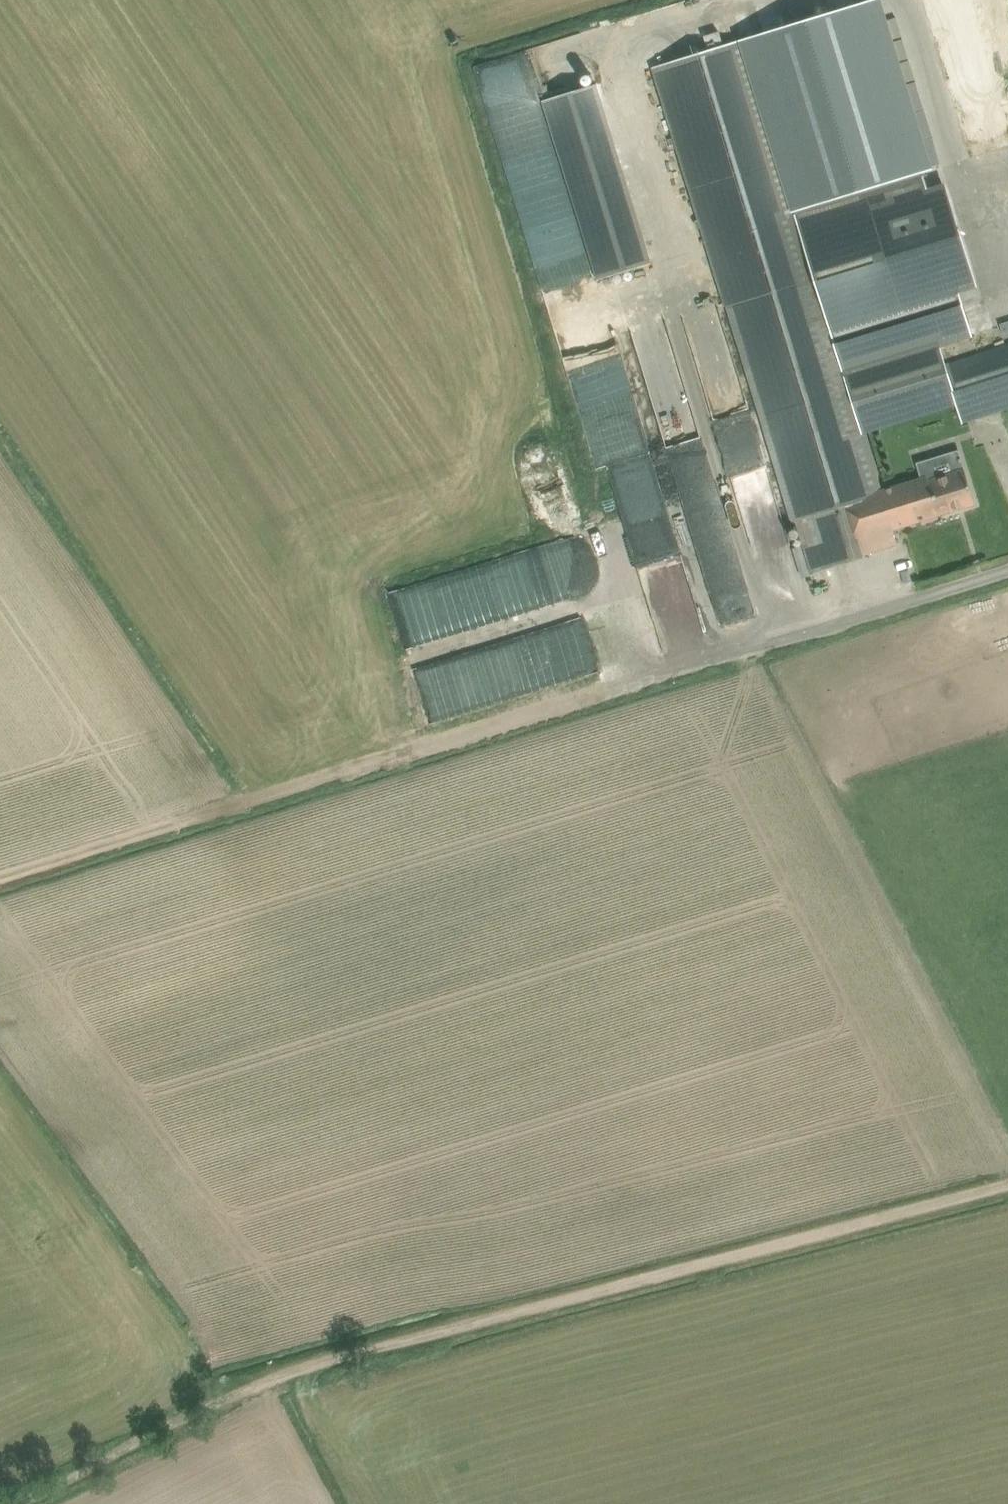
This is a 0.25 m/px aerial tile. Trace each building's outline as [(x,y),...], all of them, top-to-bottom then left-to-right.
[(743,40),(795,211),(922,172),(923,173),(938,168),(886,0),(872,0),(743,40)] [(743,40),(656,66),(711,245),(796,219),(797,219),(795,211),(743,40)] [(597,89),(543,105),(598,281),(652,265),(597,89)] [(711,245),(707,246),(725,306),(728,306),(814,279),(836,349),(844,376),(940,346),(973,336),(958,289),(971,271),(949,200),(929,193),(923,173),(922,172),(795,211),(797,219),(796,219),(711,245)] [(814,279),(728,306),(795,521),(796,521),(807,556),(812,573),(864,557),(863,554),(898,544),(893,529),(976,504),(965,469),(959,451),(922,462),(927,477),(880,492),(861,432),(844,376),(836,349),(814,279)] [(717,311),(688,319),(693,340),(711,335),(715,348),(727,345),(717,311)] [(844,376),(861,432),(957,403),(963,422),(1007,408),(1007,345),(945,365),(940,346),(844,376)] [(593,465),(643,452),(616,353),(566,367),(593,465)]
